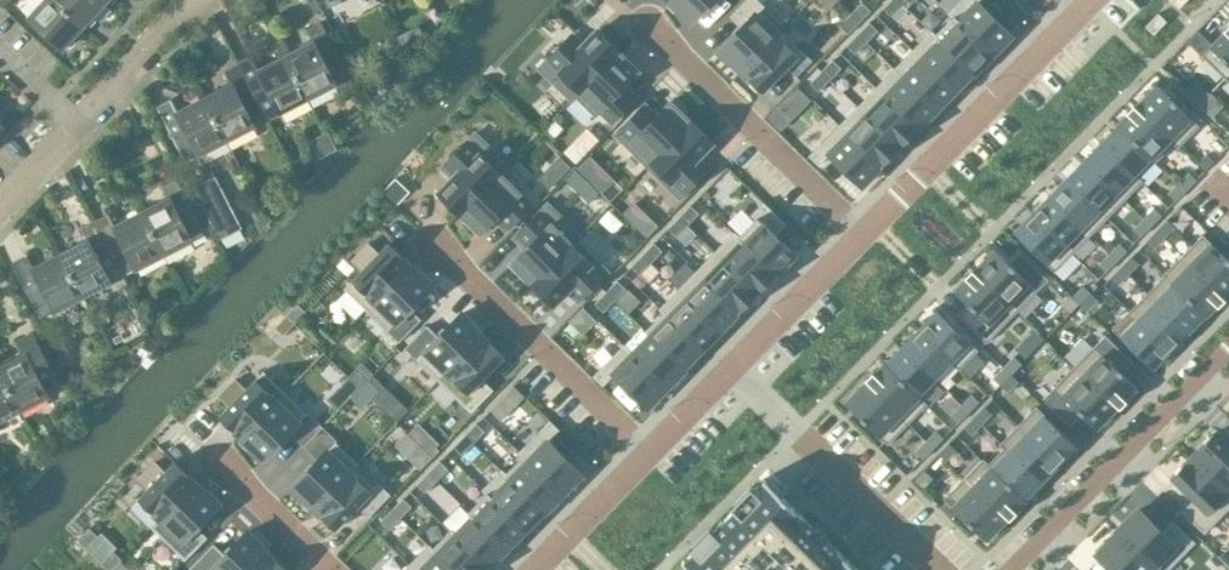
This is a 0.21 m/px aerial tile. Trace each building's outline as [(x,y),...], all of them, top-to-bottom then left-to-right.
[(58,0),(43,0),(29,16),(64,48),(86,25),(58,0)] [(86,25),(105,3),(102,0),(58,0),(86,25)] [(667,5),(683,21),(686,18),(690,21),(711,0),(668,0),(670,2),(667,5)] [(718,56),(735,72),(738,69),(740,71),(777,33),(756,13),(764,5),(759,0),(745,0),(730,15),(741,26),(718,49),(721,53),(718,56)] [(863,0),(851,12),(860,20),(871,9),(863,0)] [(883,7),(892,15),(903,4),(899,0),(890,0),(883,7)] [(949,12),(991,52),(1010,33),(977,1),(978,0),(960,0),(949,12)] [(851,12),(840,23),(849,32),(860,20),(851,12)] [(932,29),(931,30),(972,71),(991,52),(949,12),(948,12),(952,16),(936,33),(932,29)] [(1158,12),(1146,24),(1154,33),(1166,20),(1158,12)] [(311,42),(285,55),(307,97),(335,82),(338,89),(352,82),(345,68),(320,21),(311,26),(306,29),(311,39),(312,41),(311,42)] [(869,21),(858,33),(866,41),(878,30),(869,21)] [(1201,54),(1223,75),(1228,68),(1228,26),(1201,54)] [(569,36),(538,68),(570,100),(619,50),(613,44),(614,42),(600,28),(580,48),(569,36)] [(931,30),(912,49),(954,90),(972,71),(931,30)] [(777,33),(740,71),(762,92),(799,54),(777,33)] [(858,33),(846,44),(855,53),(866,41),(858,33)] [(912,49),(894,68),(936,109),(954,90),(912,49)] [(619,50),(570,100),(572,101),(576,97),(596,117),(601,112),(611,123),(634,100),(622,88),(641,68),(627,54),(625,56),(619,50)] [(252,56),(238,64),(262,111),(266,119),(278,112),(307,97),(285,55),(259,69),(252,56)] [(832,59),(821,70),(830,79),(841,67),(832,59)] [(231,83),(204,97),(225,140),(254,125),(250,117),(262,111),(238,64),(224,71),(231,83)] [(894,68),(876,87),(917,127),(936,109),(894,68)] [(821,70),(810,82),(818,90),(830,79),(821,70)] [(1156,83),(1135,105),(1177,146),(1198,125),(1156,83)] [(1202,86),(1192,96),(1199,103),(1209,93),(1202,86)] [(876,87),(857,105),(899,146),(917,127),(876,87)] [(225,140),(204,97),(178,111),(171,98),(156,106),(181,152),(193,146),(198,155),(225,140)] [(641,107),(614,135),(646,166),(691,120),(686,115),(688,113),(672,98),(652,118),(641,107)] [(857,105),(839,124),(881,165),(899,146),(857,105)] [(1135,105),(1117,124),(1118,125),(1117,125),(1155,161),(1172,144),(1176,148),(1177,146),(1135,105)] [(775,108),(766,116),(780,130),(789,121),(775,108)] [(691,120),(646,166),(679,198),(706,171),(694,159),(712,141),(691,120)] [(839,124),(809,155),(819,165),(830,153),(861,184),(881,165),(839,124)] [(1117,125),(1100,143),(1140,182),(1142,180),(1138,176),(1153,161),(1154,162),(1155,161),(1117,125)] [(453,178),(438,193),(460,213),(508,163),(475,130),(440,166),(453,178)] [(1100,143),(1083,160),(1123,200),(1140,182),(1100,143)] [(568,146),(563,152),(575,163),(581,158),(568,146)] [(1207,153),(1197,163),(1204,170),(1214,160),(1207,153)] [(589,155),(577,168),(584,174),(596,162),(589,155)] [(559,156),(553,162),(565,173),(571,167),(559,156)] [(1083,160),(1065,178),(1106,218),(1123,200),(1083,160)] [(508,163),(460,213),(465,218),(462,220),(478,236),(481,233),(493,220),(505,232),(532,203),(501,174),(510,165),(508,163)] [(575,169),(565,180),(571,186),(582,176),(575,169)] [(1188,172),(1178,182),(1185,189),(1196,178),(1188,172)] [(215,175),(193,187),(219,238),(241,227),(215,175)] [(168,197),(140,211),(161,253),(190,238),(189,235),(203,228),(176,177),(161,185),(168,197)] [(383,190),(388,194),(397,204),(410,191),(400,181),(395,177),(383,190)] [(1065,178),(1048,196),(1089,235),(1106,218),(1065,178)] [(1178,182),(1168,193),(1175,200),(1185,189),(1178,182)] [(1048,196),(1031,214),(1071,253),(1089,235),(1048,196)] [(734,231),(733,232),(776,273),(795,254),(775,235),(786,223),(763,201),(751,214),(755,217),(738,235),(734,231)] [(511,263),(509,265),(524,280),(526,278),(532,284),(581,233),(548,202),(512,239),(524,250),(511,263)] [(690,204),(679,216),(687,224),(699,212),(690,204)] [(1154,208),(1144,218),(1151,225),(1161,214),(1154,208)] [(107,213),(94,220),(122,274),(123,273),(161,253),(140,211),(114,225),(107,213)] [(1031,214),(1014,231),(1046,262),(1062,245),(1071,253),(1031,214)] [(649,216),(639,227),(647,236),(658,225),(649,216)] [(679,216),(668,227),(676,236),(687,224),(679,216)] [(1144,218),(1134,229),(1141,235),(1151,225),(1144,218)] [(1167,219),(1157,230),(1164,236),(1174,226),(1167,219)] [(80,295),(109,280),(114,290),(128,283),(123,273),(122,274),(94,220),(80,227),(86,240),(59,254),(80,295)] [(635,229),(627,238),(635,246),(644,237),(635,229)] [(1157,230),(1146,240),(1153,247),(1164,236),(1157,230)] [(733,232),(715,251),(757,292),(776,273),(733,232)] [(581,233),(532,284),(552,304),(566,290),(577,302),(609,270),(578,240),(583,236),(581,233)] [(1182,254),(1224,295),(1228,290),(1228,260),(1202,233),(1182,254)] [(362,269),(344,287),(366,308),(410,263),(389,242),(379,252),(368,242),(352,259),(362,269)] [(653,242),(642,253),(651,261),(662,250),(653,242)] [(1120,243),(1109,253),(1117,260),(1127,250),(1120,243)] [(994,248),(974,269),(1016,309),(1047,278),(1020,251),(1009,262),(994,248)] [(715,251),(696,270),(739,311),(757,292),(715,251)] [(642,253),(631,265),(639,273),(651,261),(642,253)] [(1109,253),(1099,264),(1106,271),(1117,260),(1109,253)] [(80,295),(59,254),(34,267),(27,254),(12,262),(36,308),(49,301),(54,309),(80,295)] [(1181,254),(1163,273),(1206,314),(1215,304),(1223,296),(1224,295),(1182,254),(1181,254)] [(1130,255),(1120,265),(1127,272),(1137,262),(1130,255)] [(410,263),(366,308),(387,330),(432,285),(429,282),(432,279),(415,262),(412,265),(410,263)] [(1120,265),(1110,276),(1117,283),(1127,272),(1120,265)] [(974,269),(954,289),(969,304),(958,315),(985,341),(1016,309),(974,269)] [(696,270),(678,288),(721,330),(739,311),(696,270)] [(1164,275),(1147,292),(1187,331),(1204,314),(1205,315),(1206,314),(1163,273),(1163,274),(1164,275)] [(617,279),(606,291),(614,299),(625,287),(617,279)] [(1088,280),(1078,290),(1085,297),(1095,287),(1088,280)] [(1095,287),(1085,297),(1091,304),(1102,294),(1095,287)] [(678,288),(660,307),(702,348),(721,330),(678,288)] [(606,291),(594,302),(603,310),(614,299),(606,291)] [(1147,292),(1130,309),(1170,349),(1174,344),(1187,331),(1147,292)] [(297,303),(286,315),(294,323),(305,311),(297,303)] [(663,312),(645,329),(684,367),(702,348),(660,307),(659,308),(663,312)] [(937,309),(919,328),(960,368),(978,349),(937,309)] [(1130,309),(1112,328),(1152,367),(1170,349),(1130,309)] [(461,313),(416,358),(438,379),(483,334),(481,332),(484,329),(467,312),(464,316),(461,313)] [(286,315),(275,327),(283,335),(294,323),(286,315)] [(919,328),(902,346),(943,386),(960,368),(919,328)] [(624,343),(623,344),(666,386),(684,367),(645,329),(645,330),(649,334),(632,352),(624,343)] [(0,366),(0,373),(19,409),(48,394),(44,385),(57,379),(33,333),(19,340),(25,353),(0,366)] [(483,334),(438,379),(471,411),(493,389),(481,378),(504,355),(483,334)] [(1105,334),(1074,366),(1115,407),(1136,386),(1121,372),(1132,361),(1105,334)] [(623,344),(593,375),(603,385),(614,373),(647,406),(666,386),(623,344)] [(885,362),(884,362),(926,404),(943,386),(902,346),(886,363),(885,362)] [(1015,356),(1005,365),(1011,372),(1021,363),(1015,356)] [(884,362),(865,381),(907,422),(926,404),(884,362)] [(1074,366),(1043,398),(1070,424),(1081,413),(1096,427),(1115,407),(1074,366)] [(235,377),(218,395),(229,405),(219,415),(241,436),(285,391),(263,370),(246,388),(235,377)] [(19,409),(0,373),(0,419),(19,409)] [(997,373),(986,384),(993,390),(1004,380),(997,373)] [(348,376),(340,384),(352,395),(360,387),(348,376)] [(368,378),(360,387),(371,398),(380,390),(368,378)] [(1004,380),(993,390),(1000,397),(1011,387),(1004,380)] [(865,381),(845,402),(887,443),(907,422),(865,381)] [(360,387),(352,395),(363,407),(371,398),(360,387)] [(243,438),(240,442),(256,458),(259,454),(262,458),(307,413),(285,391),(241,436),(243,438)] [(972,394),(962,404),(969,411),(979,401),(972,394)] [(962,404),(951,415),(958,422),(969,411),(962,404)] [(984,405),(974,415),(981,422),(991,411),(984,405)] [(1036,406),(1017,425),(1057,464),(1076,444),(1069,438),(1036,406)] [(974,415),(963,426),(970,432),(981,422),(974,415)] [(550,420),(519,451),(562,492),(581,472),(549,440),(559,429),(550,420)] [(476,423),(465,434),(474,443),(485,431),(476,423)] [(1017,425),(1001,443),(1041,480),(1057,464),(1017,425)] [(936,430),(926,441),(933,448),(943,437),(936,430)] [(465,434),(454,446),(462,454),(474,443),(465,434)] [(1192,455),(1228,492),(1228,450),(1213,434),(1199,447),(1200,447),(1192,455)] [(435,438),(424,449),(432,457),(443,446),(435,438)] [(335,441),(291,486),(295,490),(291,493),(308,508),(311,505),(314,508),(357,462),(335,441)] [(926,441),(916,451),(923,458),(933,448),(926,441)] [(948,441),(938,452),(945,459),(955,448),(948,441)] [(983,458),(982,458),(1024,499),(1025,499),(1024,498),(1041,480),(1001,443),(985,460),(983,458)] [(424,449),(412,461),(421,469),(432,457),(424,449)] [(502,468),(501,469),(543,510),(562,492),(519,451),(523,455),(506,472),(502,468)] [(1170,477),(1193,499),(1181,511),(1204,533),(1228,507),(1228,492),(1192,455),(1184,463),(1170,477)] [(982,458),(964,477),(1006,518),(1024,499),(982,458)] [(155,460),(138,477),(148,488),(138,498),(159,518),(151,526),(152,527),(196,482),(174,461),(165,470),(155,460)] [(440,460),(428,472),(437,480),(448,469),(440,460)] [(357,462),(314,508),(335,528),(357,505),(369,516),(390,494),(378,482),(374,486),(354,467),(358,463),(357,462)] [(501,469),(483,488),(525,529),(543,510),(501,469)] [(428,472),(417,483),(426,492),(437,480),(428,472)] [(681,560),(691,569),(859,569),(836,547),(783,495),(788,490),(786,488),(781,493),(763,476),(761,478),(762,479),(683,558),(681,560)] [(964,477),(943,498),(945,500),(957,511),(986,539),(1006,518),(964,477)] [(196,482),(152,527),(185,559),(207,537),(196,526),(218,503),(215,500),(219,496),(202,479),(198,483),(196,482)] [(486,493),(468,511),(506,548),(525,529),(483,488),(482,489),(486,493)] [(403,498),(392,509),(400,518),(411,506),(403,498)] [(392,509),(380,521),(389,529),(400,518),(392,509)] [(1117,532),(1156,569),(1168,569),(1195,543),(1172,521),(1161,532),(1138,510),(1117,532)] [(451,529),(450,530),(488,567),(506,548),(468,511),(468,512),(472,516),(455,533),(451,529)] [(89,527),(78,539),(86,547),(98,535),(89,527)] [(209,569),(251,569),(269,553),(267,551),(271,547),(254,530),(250,534),(247,531),(209,569)] [(428,544),(454,569),(485,569),(488,567),(450,530),(433,547),(428,543),(428,544)] [(1096,554),(1112,569),(1156,569),(1117,532),(1096,554)] [(409,563),(417,569),(454,569),(428,544),(409,563)] [(1219,557),(1228,567),(1228,550),(1227,548),(1219,557)] [(113,550),(102,561),(110,569),(121,558),(113,550)] [(251,569),(286,569),(269,553),(251,569)]
